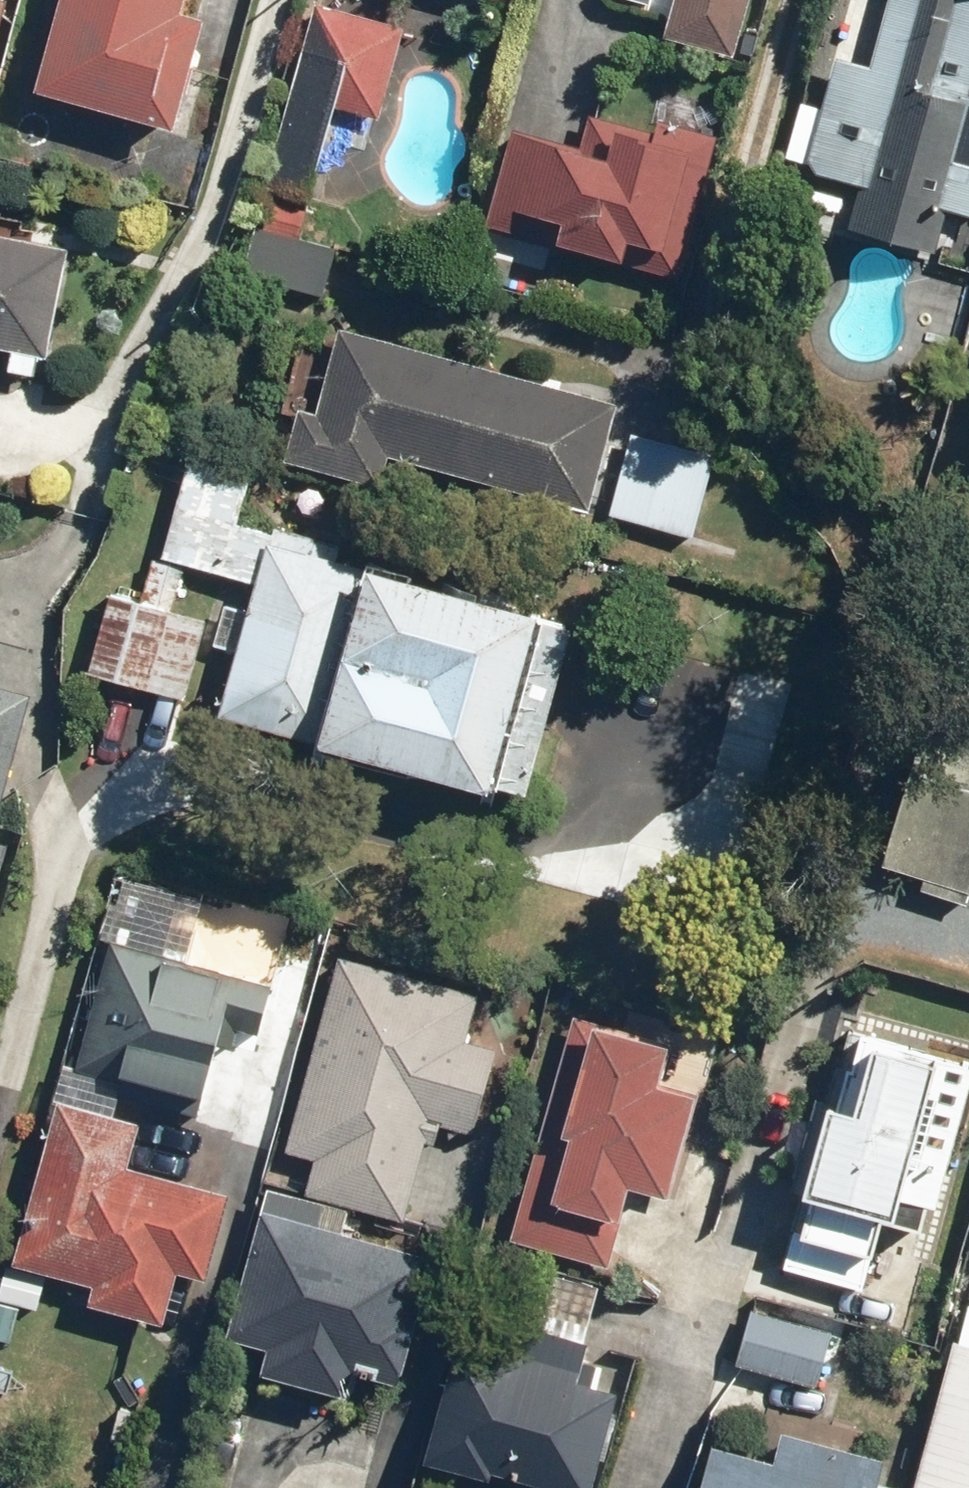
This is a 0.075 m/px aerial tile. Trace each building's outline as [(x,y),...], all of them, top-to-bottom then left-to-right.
[(173,129),(202,23),(180,17),(185,0),(60,0),(35,90),(173,129)] [(734,54),(749,0),(674,0),(665,36),(734,54)] [(968,216),(968,0),(886,0),(870,66),(836,58),(807,172),(859,185),(848,227),(935,249),(945,209),(968,216)] [(267,187),(310,199),(335,106),(380,118),(405,26),(317,2),(267,187)] [(487,224),(676,276),(708,159),(615,134),(609,156),(513,130),(487,224)] [(249,273),(324,296),(339,246),(264,224),(249,273)] [(48,356),(70,247),(0,233),(0,347),(48,356)] [(287,462),(379,488),(388,455),(588,510),(617,403),(342,328),(319,414),(301,409),(287,462)] [(610,513),(694,535),(716,453),(633,431),(610,513)] [(219,717),(486,791),(488,783),(528,794),(575,626),(335,559),(338,550),(239,523),(252,475),(188,458),(160,556),(256,583),(219,717)] [(88,673),(184,699),(207,619),(110,593),(88,673)] [(32,683),(0,674),(0,799),(32,683)] [(928,715),(883,863),(968,889),(968,728),(928,715)] [(76,1069),(199,1104),(223,1020),(258,1030),(271,984),(113,939),(76,1069)] [(403,1216),(429,1120),(475,1132),(499,1043),(467,1035),(479,989),(338,951),(285,1148),(313,1156),(304,1189),(403,1216)] [(511,1240),(605,1266),(627,1185),(667,1196),(695,1093),(656,1083),(667,1043),(573,1017),(511,1240)] [(865,1287),(883,1218),(931,1231),(968,1086),(968,1063),(865,1036),(845,1111),(825,1105),(783,1265),(865,1287)] [(86,1302),(161,1322),(176,1270),(203,1277),(227,1193),(128,1166),(140,1121),(59,1099),(13,1262),(91,1284),(86,1302)] [(352,1370),(399,1383),(435,1255),(344,1230),(350,1209),(266,1186),(224,1335),(266,1347),(259,1372),(344,1396),(352,1370)] [(549,1487),(588,1487),(616,1393),(576,1382),(587,1341),(581,1339),(597,1284),(531,1265),(513,1325),(529,1330),(524,1349),(490,1339),(485,1356),(456,1347),(422,1462),(487,1480),(490,1471),(549,1487)] [(735,1363),(814,1385),(829,1329),(751,1308),(735,1363)] [(949,1337),(908,1487),(968,1487),(968,1342),(949,1337)] [(881,1458),(782,1431),(773,1460),(711,1443),(698,1487),(872,1487),(881,1458)]
